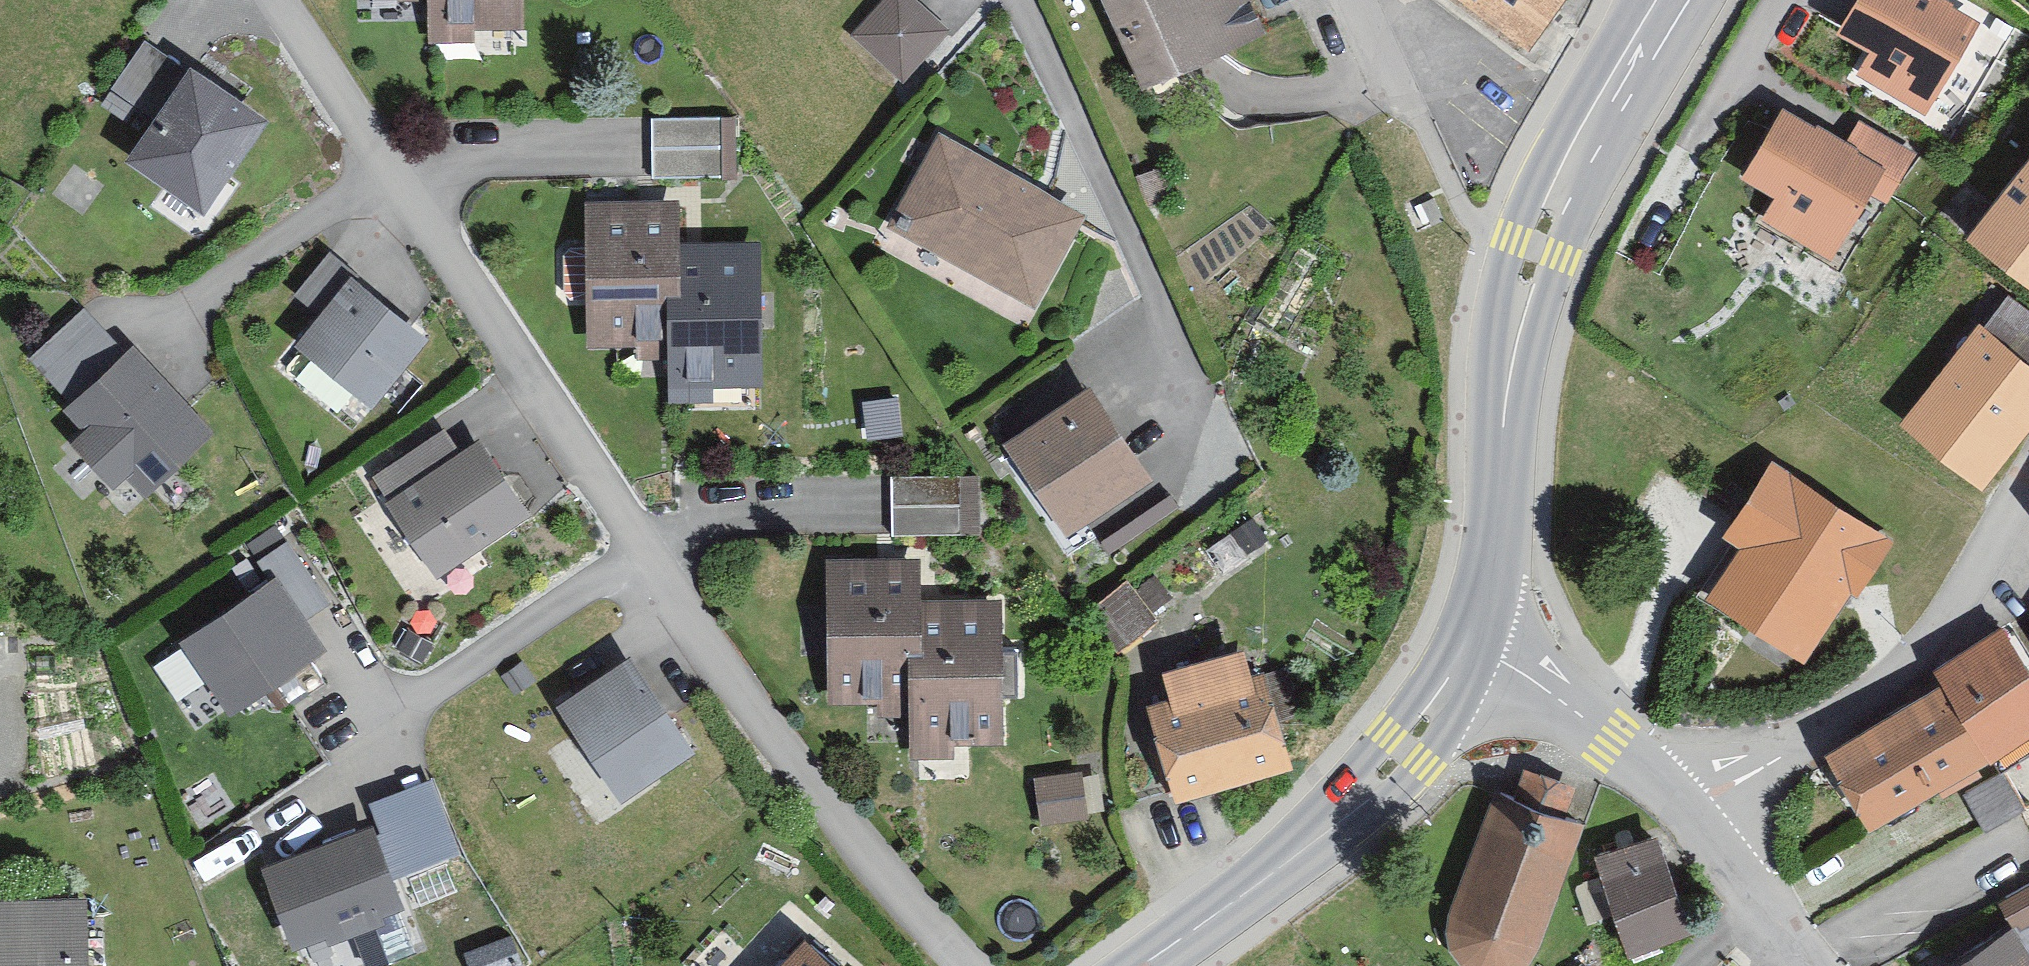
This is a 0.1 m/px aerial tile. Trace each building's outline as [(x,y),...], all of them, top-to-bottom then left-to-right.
[(429,28),(514,28),(514,0),(429,0),(429,28)] [(907,0),(886,0),(854,38),(904,80),(945,31),(907,0)] [(1145,80),(1223,48),(1203,0),(1113,0),(1145,80)] [(1519,39),(1551,0),(1463,0),(1519,39)] [(1935,0),(1864,0),(1843,36),(1876,55),(1865,74),(1923,108),(1973,22),(1935,0)] [(178,65),(144,43),(98,111),(132,134),(178,65)] [(211,217),(277,126),(201,71),(135,163),(211,217)] [(1879,168),(1786,114),(1746,182),(1780,201),(1769,221),(1828,255),(1879,168)] [(722,124),(652,127),(654,188),(725,185),(722,124)] [(1078,214),(941,142),(898,224),(1035,296),(1078,214)] [(1974,228),(2028,271),(2028,158),(1974,228)] [(595,343),(666,343),(666,381),(750,381),(750,249),(678,249),(678,214),(595,214),(595,343)] [(357,279),(332,258),(296,301),(321,322),(357,279)] [(435,345),(356,285),(303,354),(382,414),(435,345)] [(1981,324),(1911,421),(1991,477),(2028,424),(2028,312),(2010,298),(1987,329),(1981,324)] [(123,355),(84,312),(27,364),(65,406),(123,355)] [(222,436),(143,349),(69,415),(88,437),(78,446),(121,494),(139,478),(155,496),(222,436)] [(1132,474),(1085,408),(1017,456),(1063,522),(1132,474)] [(463,461),(447,437),(376,485),(442,583),(535,521),(485,447),(463,461)] [(975,534),(974,477),(887,479),(889,537),(975,534)] [(1721,594),(1803,645),(1872,537),(1790,486),(1721,594)] [(261,563),(274,582),(194,636),(241,705),(331,645),(310,614),(327,603),(288,545),(261,563)] [(829,699),(903,699),(903,738),(989,738),(989,603),(915,603),(915,567),(829,567),(829,699)] [(1154,628),(1127,588),(1086,617),(1114,657),(1154,628)] [(2000,627),(1932,669),(1941,684),(1837,748),(1881,819),(1992,750),(1998,761),(2028,742),(2028,674),(2000,627)] [(1243,674),(1236,650),(1161,672),(1170,701),(1150,707),(1177,799),(1297,763),(1268,667),(1243,674)] [(698,755),(636,664),(562,713),(623,804),(698,755)] [(401,870),(464,846),(434,767),(371,792),(401,870)] [(1091,819),(1086,778),(1037,783),(1042,824),(1091,819)] [(1545,958),(1591,832),(1574,826),(1583,801),(1525,780),(1518,800),(1497,792),(1448,927),(1448,943),(1453,957),(1461,965),(1539,965),(1541,965),(1545,958)] [(407,906),(380,834),(271,874),(297,946),(407,906)] [(1652,837),(1597,856),(1627,946),(1682,928),(1652,837)] [(2009,900),(2026,931),(2028,930),(2028,890),(2009,900)] [(82,917),(0,918),(0,965),(83,965),(82,917)] [(1972,965),(2028,965),(2028,945),(2022,933),(1972,965)] [(814,945),(794,965),(837,965),(814,945)]
